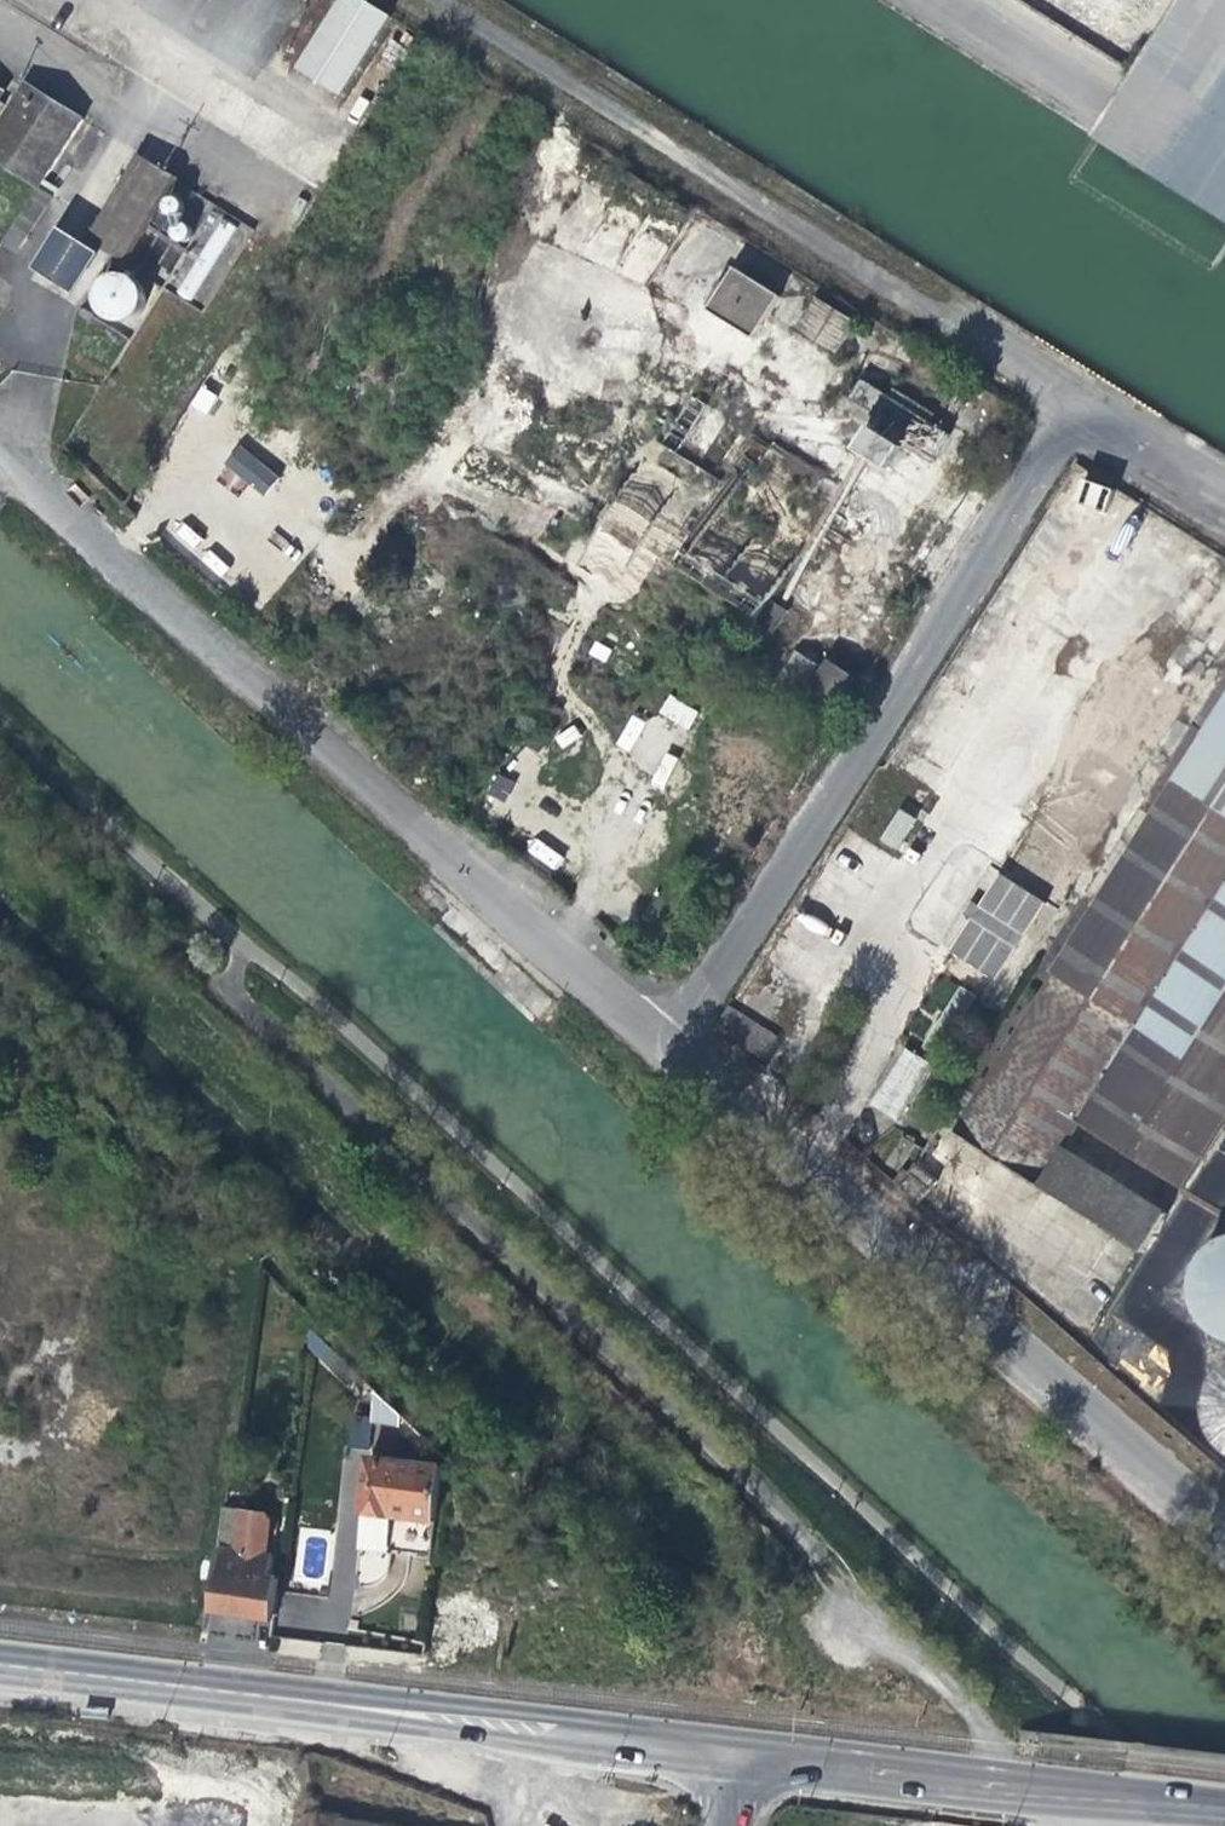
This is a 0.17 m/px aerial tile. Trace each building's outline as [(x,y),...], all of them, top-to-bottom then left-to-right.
[(364,0),(317,0),(265,82),(307,109),(374,6),(364,0)] [(1096,131),(1224,213),(1224,0),(1182,0),(1096,131)] [(36,186),(81,119),(23,83),(0,120),(0,161),(36,186)] [(138,153),(85,238),(126,263),(179,179),(138,153)] [(48,193),(36,186),(10,226),(22,234),(48,193)] [(96,312),(99,307),(97,303),(96,298),(96,294),(97,289),(98,284),(101,280),(104,277),(107,274),(111,272),(116,270),(121,270),(125,270),(126,263),(85,238),(57,287),(96,312)] [(772,318),(798,278),(767,259),(742,299),(772,318)] [(130,272),(125,270),(121,270),(116,270),(111,272),(107,274),(104,277),(101,280),(98,284),(97,289),(96,294),(96,298),(97,303),(99,307),(102,311),(105,314),(109,317),(114,318),(118,319),(123,319),(128,318),(132,317),(136,314),(140,311),(142,307),(144,303),(145,298),(146,294),(145,289),(143,284),(141,280),(138,277),(134,274),(130,272)] [(791,320),(824,341),(834,347),(853,316),(810,290),(791,320)] [(943,442),(952,427),(865,373),(856,387),(943,442)] [(224,462),(261,495),(278,477),(241,444),(224,462)] [(384,643),(389,648),(399,638),(393,632),(384,643)] [(822,730),(857,673),(825,653),(789,709),(822,730)] [(1040,963),(1056,974),(1224,1081),(1224,672),(1040,963)] [(659,713),(688,729),(698,711),(669,695),(659,713)] [(633,712),(613,751),(666,779),(676,758),(664,751),(674,733),(633,712)] [(896,851),(917,819),(898,807),(878,839),(896,851)] [(536,838),(528,850),(553,869),(562,857),(536,838)] [(969,966),(986,939),(956,921),(939,947),(969,966)] [(941,1119),(958,1129),(971,1108),(1056,974),(1040,963),(941,1119)] [(1224,1123),(1224,1081),(1056,974),(971,1108),(958,1129),(1144,1250),(1167,1213),(1092,1165),(1063,1147),(1088,1109),(1193,1173),(1224,1123)] [(902,1041),(926,1058),(960,1006),(935,990),(902,1041)] [(885,1122),(921,1067),(897,1050),(861,1105),(885,1122)] [(895,1166),(909,1145),(893,1136),(880,1157),(895,1166)] [(1211,1334),(1215,1336),(1224,1340),(1224,1239),(1219,1241),(1215,1243),(1209,1247),(1205,1250),(1200,1256),(1195,1263),(1192,1270),(1190,1274),(1188,1282),(1188,1290),(1189,1298),(1189,1302),(1192,1310),(1198,1321),(1203,1327),(1211,1334)] [(354,1385),(363,1375),(316,1328),(313,1345),(354,1385)] [(1224,1449),(1224,1367),(1223,1369),(1218,1375),(1211,1386),(1209,1390),(1207,1398),(1206,1406),(1206,1414),(1208,1423),(1211,1431),(1218,1442),(1224,1448),(1224,1449)] [(401,1425),(403,1415),(382,1394),(378,1421),(401,1425)] [(373,1450),(378,1422),(360,1419),(355,1447),(373,1450)] [(372,1457),(363,1509),(390,1515),(433,1525),(434,1520),(443,1468),(372,1457)] [(229,1486),(226,1503),(250,1507),(252,1491),(253,1489),(229,1486)] [(271,1620),(272,1616),(278,1577),(272,1576),(275,1554),(265,1552),(270,1516),(265,1509),(250,1507),(226,1503),(215,1581),(211,1605),(210,1611),(271,1620)] [(390,1515),(363,1509),(356,1548),(427,1560),(433,1525),(390,1515)] [(309,1825),(375,1825),(311,1815),(309,1825)]
